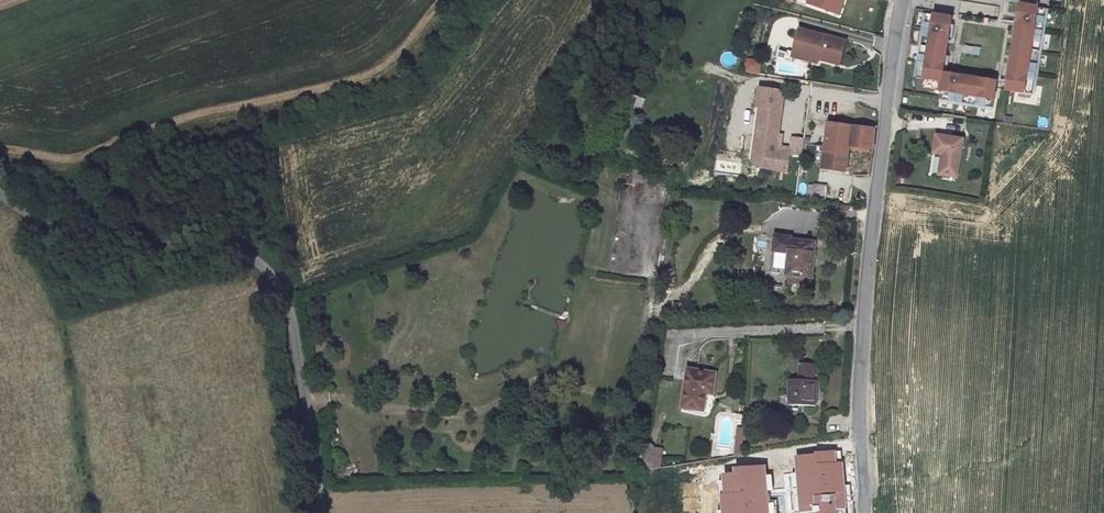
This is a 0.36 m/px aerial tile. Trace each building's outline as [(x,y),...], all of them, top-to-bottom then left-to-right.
[(808,4),(832,12),(836,0),(809,0),(808,4)] [(839,15),(845,0),(836,0),(832,12),(839,15)] [(1017,26),(1007,90),(1033,94),(1047,8),(1021,4),(1018,21),(1017,21),(1016,25),(1017,26)] [(953,17),(927,13),(917,77),(943,81),(940,99),(994,108),(998,81),(984,79),(984,78),(980,77),(980,78),(948,73),(948,72),(945,72),(946,70),(944,70),(950,36),(951,36),(952,32),(951,31),(953,17)] [(738,52),(747,53),(750,32),(741,30),(738,52)] [(800,52),(805,31),(800,30),(792,57),(818,64),(819,60),(819,59),(819,57),(800,52)] [(846,42),(805,31),(800,52),(819,57),(819,59),(819,60),(840,65),(846,42)] [(981,48),(966,45),(965,53),(980,55),(981,48)] [(863,148),(874,149),(876,130),(875,129),(876,126),(867,125),(867,128),(830,123),(827,146),(824,163),(824,168),(847,171),(850,149),(862,151),(863,148)] [(937,135),(934,153),(943,154),(939,174),(957,177),(964,139),(937,135)] [(771,143),(769,154),(781,156),(783,146),(771,143)] [(816,162),(824,163),(827,146),(818,145),(816,162)] [(802,183),(801,194),(827,197),(828,186),(802,183)] [(790,254),(787,275),(791,275),(808,277),(811,277),(813,264),(811,264),(813,243),(792,241),(792,238),(776,236),(774,252),(790,254)] [(755,250),(766,251),(768,243),(756,241),(755,250)] [(791,275),(790,282),(807,284),(808,277),(791,275)] [(674,304),(674,318),(685,318),(685,304),(674,304)] [(790,379),(789,405),(817,406),(817,380),(814,380),(815,364),(800,363),(800,380),(790,379)] [(716,374),(689,370),(684,407),(703,410),(706,392),(713,393),(716,374)] [(653,447),(646,440),(642,472),(660,469),(662,450),(653,449),(653,447)]
